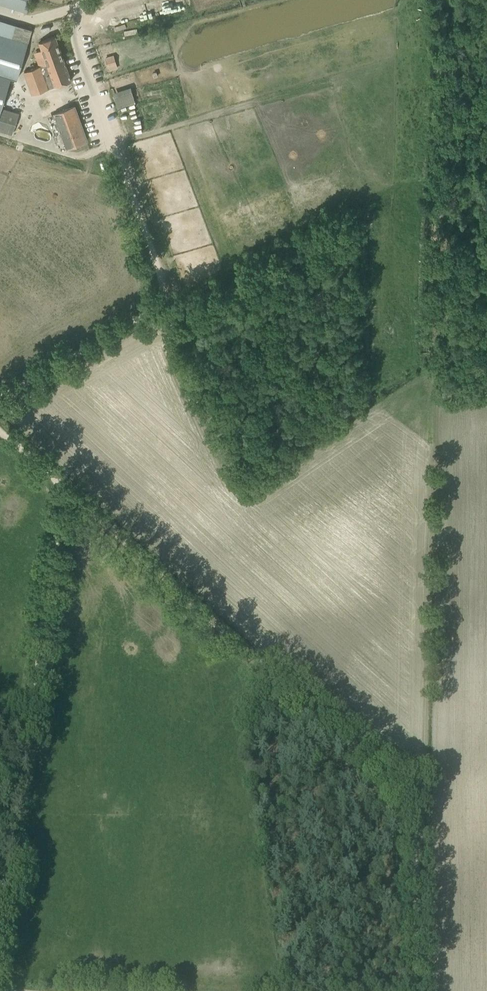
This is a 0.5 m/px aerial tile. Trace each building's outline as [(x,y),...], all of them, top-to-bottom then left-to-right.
[(27,11),(30,0),(0,0),(0,3),(27,11)] [(2,130),(10,132),(13,122),(5,120),(8,108),(2,106),(11,77),(16,78),(32,29),(16,24),(13,35),(0,31),(0,129),(2,130)] [(42,49),(34,52),(39,66),(26,70),(34,93),(47,88),(55,86),(71,80),(55,36),(39,41),(42,49)] [(114,54),(104,57),(108,71),(118,68),(114,54)] [(130,86),(113,92),(118,107),(135,102),(130,86)] [(66,148),(87,140),(74,106),(53,114),(66,148)]
